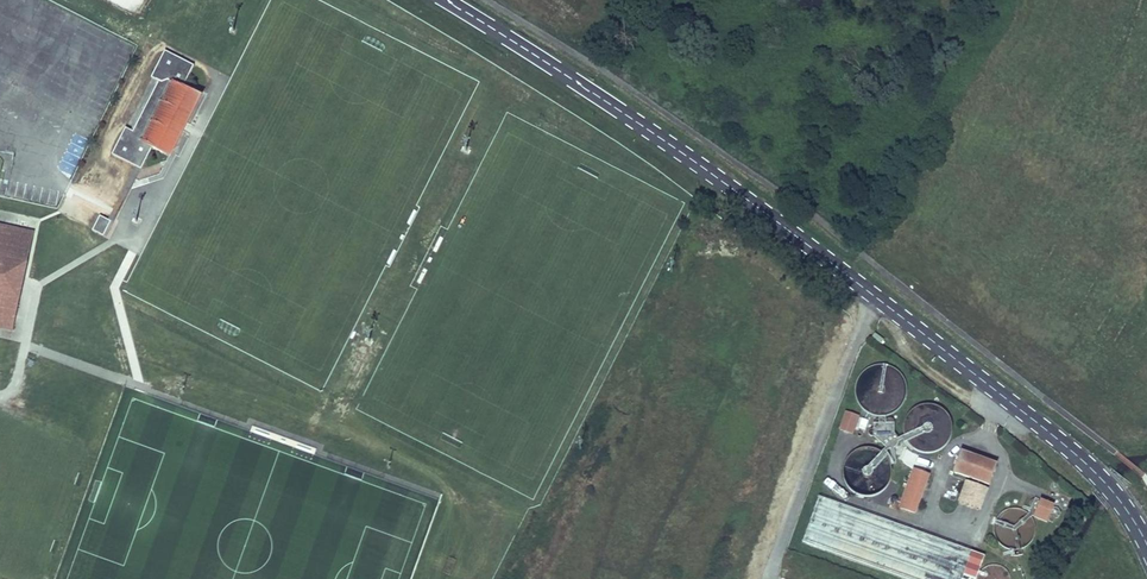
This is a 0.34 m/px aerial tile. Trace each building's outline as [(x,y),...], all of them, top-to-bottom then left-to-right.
[(78,10),(90,17),(97,4),(89,0),(84,0),(78,10)] [(141,170),(183,88),(194,66),(165,51),(151,78),(159,82),(133,132),(126,128),(112,155),(135,167),(141,170)] [(58,168),(71,175),(89,142),(76,135),(58,168)] [(135,167),(108,220),(111,222),(104,237),(107,238),(141,170),(135,167)] [(108,220),(100,216),(92,231),(104,237),(111,222),(108,220)] [(0,228),(0,326),(12,329),(21,287),(16,286),(18,275),(23,276),(33,235),(0,228)] [(884,340),(874,334),(871,339),(880,345),(884,340)] [(896,365),(871,370),(872,376),(858,379),(863,400),(901,392),(896,365)] [(839,427),(853,432),(859,416),(845,411),(839,427)] [(915,433),(910,449),(942,459),(953,421),(926,413),(919,434),(915,433)] [(893,435),(893,424),(872,424),(872,435),(893,435)] [(995,469),(960,457),(954,473),(989,485),(995,469)] [(893,463),(875,459),(874,463),(852,458),(848,478),(888,486),(893,463)] [(932,475),(911,468),(898,507),(918,514),(932,475)] [(958,502),(979,510),(987,489),(966,481),(958,502)] [(819,497),(803,543),(905,578),(962,578),(963,575),(975,578),(976,578),(984,556),(819,497)] [(1053,507),(1044,503),(1039,515),(1048,519),(1053,507)]
